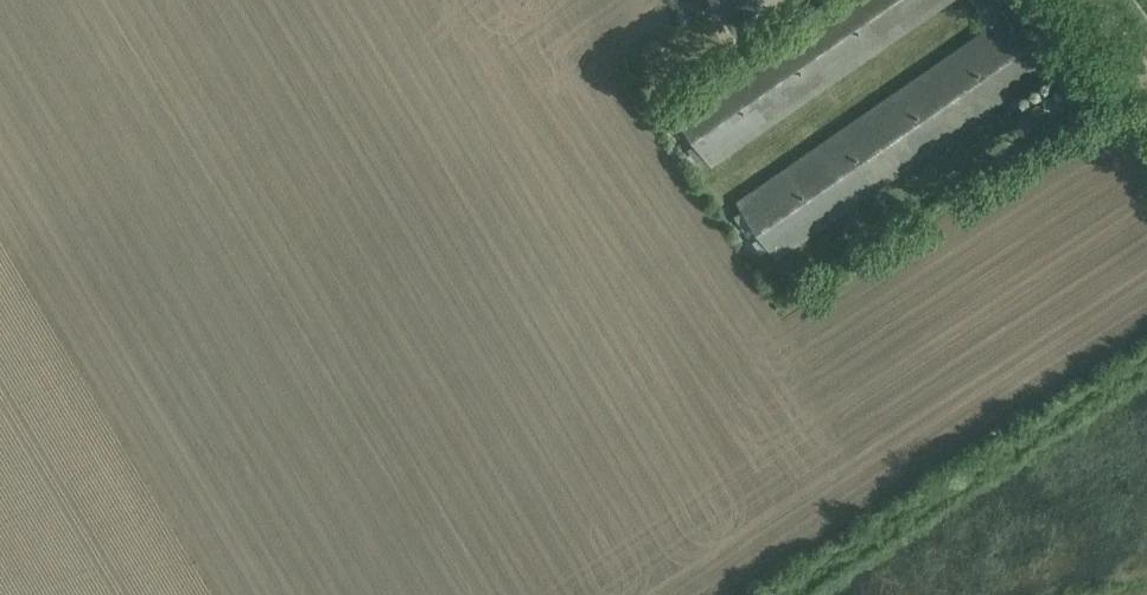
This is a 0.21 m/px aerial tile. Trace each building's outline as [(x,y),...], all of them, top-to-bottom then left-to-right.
[(673,109),(711,164),(947,0),(830,0),(673,109)] [(722,10),(736,0),(715,0),(722,10)] [(1006,0),(975,0),(993,25),(738,202),(776,257),(1052,65),(1006,0)]
